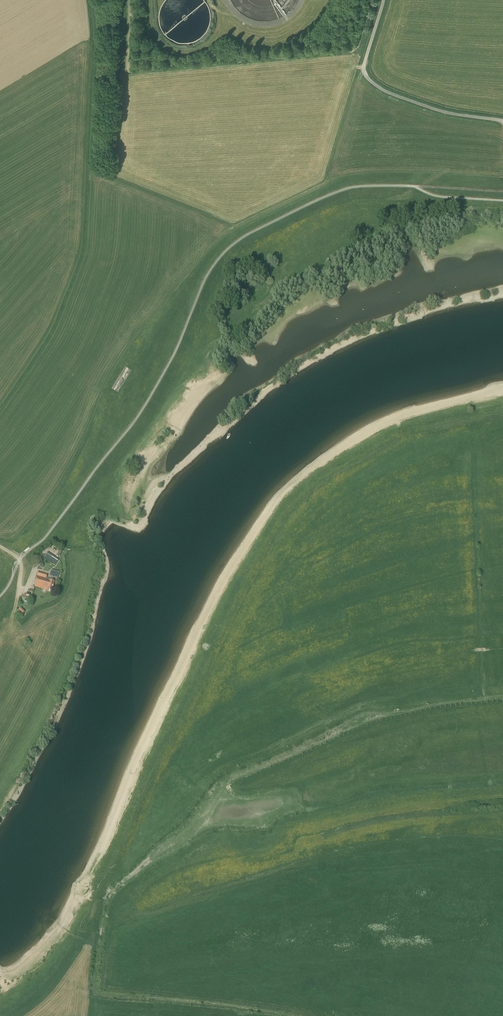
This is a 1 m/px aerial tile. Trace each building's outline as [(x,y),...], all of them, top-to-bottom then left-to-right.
[(55,566),(59,560),(48,552),(44,558),(55,566)] [(56,582),(59,572),(51,570),(49,576),(51,577),(50,579),(46,578),(47,574),(38,572),(34,586),(52,591),(54,582),(56,582)]
